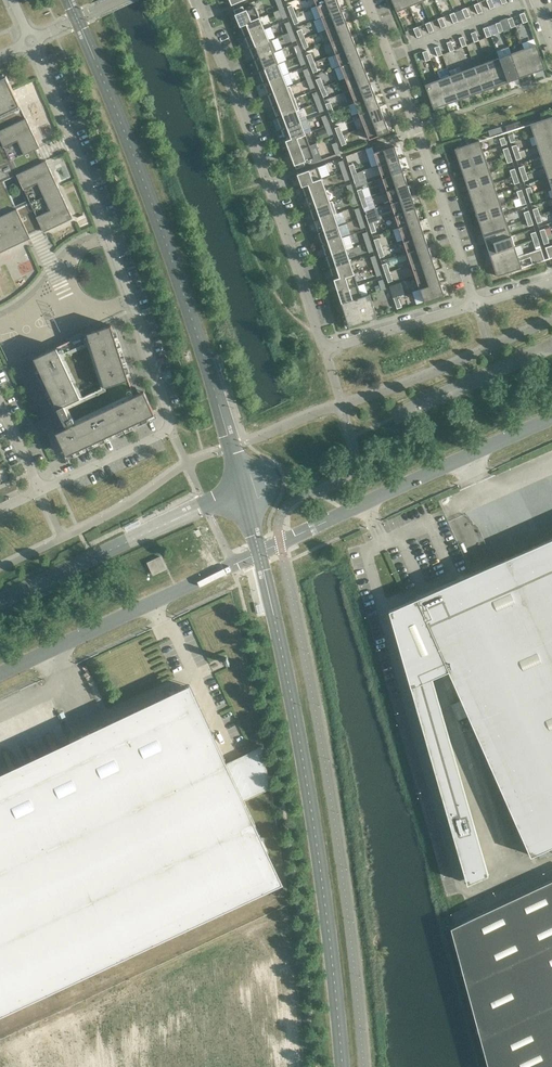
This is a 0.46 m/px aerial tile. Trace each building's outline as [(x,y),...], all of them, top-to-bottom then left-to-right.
[(281,0),(275,0),(279,9),(284,7),(281,0)] [(338,0),(330,0),(317,5),(321,17),(342,9),(338,0)] [(407,0),(392,0),(397,11),(409,6),(407,0)] [(490,10),(495,8),(492,0),(489,0),(487,1),(490,10)] [(292,4),(287,6),(291,15),(295,13),(292,4)] [(474,6),(478,15),(483,13),(479,4),(474,6)] [(244,10),(243,5),(234,9),(235,13),(235,14),(240,26),(240,25),(260,17),(255,5),(244,10)] [(287,17),(284,7),(279,9),(283,19),(287,17)] [(346,21),(342,9),(321,17),(326,29),(346,21)] [(462,10),(466,20),(470,18),(467,9),(462,10)] [(527,20),(523,11),(519,13),(522,22),(527,20)] [(299,22),(295,13),(291,15),(294,24),(299,22)] [(450,15),(454,24),(458,22),(455,13),(450,15)] [(515,25),(511,16),(507,17),(510,26),(515,25)] [(264,29),(260,17),(240,25),(245,37),(264,29)] [(438,20),(442,29),(446,27),(443,18),(438,20)] [(503,29),(499,20),(495,22),(498,31),(503,29)] [(293,31),(289,21),(284,23),(288,33),(293,31)] [(351,34),(346,21),(326,29),(331,41),(351,34)] [(426,25),(429,34),(434,32),(430,23),(426,25)] [(490,34),(487,25),(482,27),(486,36),(490,34)] [(301,28),(297,30),(300,39),(305,38),(301,28)] [(414,29),(417,38),(422,37),(418,28),(414,29)] [(269,40),(264,29),(245,37),(250,48),(269,40)] [(478,39),(475,30),(470,32),(474,41),(478,39)] [(296,40),(293,31),(288,33),(292,42),(296,40)] [(356,46),(351,34),(331,41),(336,54),(356,46)] [(466,44),(463,35),(458,36),(462,46),(466,44)] [(308,47),(305,38),(300,39),(304,49),(308,47)] [(454,48),(450,39),(446,41),(449,50),(454,48)] [(274,52),(269,40),(250,48),(254,60),(274,52)] [(442,53),(438,44),(434,46),(437,55),(442,53)] [(545,68),(536,44),(524,49),(532,73),(545,68)] [(302,54),(298,45),(294,46),(297,56),(302,54)] [(361,58),(356,46),(336,54),(332,55),(337,67),(340,66),(361,58)] [(430,58),(426,49),(422,51),(425,60),(430,58)] [(532,73),(524,49),(511,53),(520,77),(532,73)] [(278,63),(274,52),(254,60),(259,71),(278,63)] [(311,52),(306,54),(310,63),(314,62),(311,52)] [(520,77),(511,53),(499,58),(508,82),(520,77)] [(306,64),(302,54),(297,56),(301,65),(306,64)] [(365,70),(361,58),(340,66),(345,78),(365,70)] [(508,82),(499,58),(487,62),(495,86),(508,82)] [(318,71),(314,62),(310,63),(313,73),(318,71)] [(495,86),(487,62),(474,67),(483,91),(495,86)] [(283,75),(278,63),(259,71),(264,83),(283,75)] [(483,91),(474,67),(462,71),(471,95),(483,91)] [(311,78),(307,68),(303,70),(307,80),(311,78)] [(370,82),(365,70),(345,78),(350,90),(370,82)] [(471,95),(462,71),(450,76),(459,99),(471,95)] [(42,228),(44,231),(73,218),(46,160),(42,162),(36,149),(40,147),(6,75),(5,76),(0,78),(0,252),(31,238),(29,234),(42,228)] [(288,87),(283,75),(264,83),(268,94),(288,87)] [(459,99),(450,76),(438,80),(446,104),(459,99)] [(320,77),(316,79),(319,88),(324,87),(320,77)] [(315,87),(311,78),(307,80),(310,89),(315,87)] [(446,104),(438,80),(425,85),(434,109),(446,104)] [(375,94),(370,82),(350,90),(355,102),(375,94)] [(290,86),(288,87),(268,94),(273,106),(294,98),(290,86)] [(328,96),(324,87),(319,88),(323,98),(328,96)] [(320,101),(316,92),(312,93),(316,103),(320,101)] [(380,106),(375,94),(355,102),(359,114),(380,106)] [(299,109),(294,98),(273,106),(277,118),(297,110),(299,109)] [(324,111),(320,101),(316,103),(319,112),(324,111)] [(330,101),(325,103),(329,112),(333,110),(330,101)] [(384,119),(380,106),(359,114),(364,126),(384,119)] [(301,122),(297,110),(277,118),(281,129),(301,122)] [(337,119),(333,110),(329,112),(332,121),(337,119)] [(329,124),(326,115),(321,117),(325,126),(329,124)] [(534,135),(551,129),(551,116),(530,124),(534,135)] [(389,131),(384,119),(364,126),(369,139),(389,131)] [(305,133),(301,122),(281,129),(286,141),(305,133)] [(505,125),(507,131),(515,128),(514,123),(505,125)] [(333,134),(329,124),(325,126),(329,136),(333,134)] [(339,125),(335,127),(338,136),(343,134),(339,125)] [(534,135),(537,145),(551,140),(551,129),(534,135)] [(310,145),(305,133),(286,141),(290,152),(310,145)] [(346,144),(343,134),(338,136),(342,145),(346,144)] [(455,149),(458,160),(483,151),(480,140),(455,149)] [(537,145),(541,156),(551,152),(551,140),(537,145)] [(340,152),(336,142),(332,144),(336,154),(340,152)] [(314,157),(310,145),(290,152),(296,169),(305,165),(304,161),(314,157)] [(374,153),(378,165),(399,158),(394,146),(374,153)] [(487,162),(483,151),(458,160),(462,170),(487,162)] [(541,156),(544,166),(551,164),(551,152),(541,156)] [(403,171),(399,158),(378,165),(382,178),(403,171)] [(490,172),(487,162),(462,170),(465,181),(490,172)] [(322,178),(317,166),(297,173),(302,186),(302,185),(322,178)] [(407,183),(403,171),(382,178),(386,190),(407,183)] [(494,183),(490,172),(465,181),(469,191),(494,183)] [(326,190),(322,178),(302,185),(302,186),(306,197),(326,190)] [(411,196),(407,183),(386,190),(391,203),(411,196)] [(497,194),(494,183),(469,191),(472,202),(497,194)] [(330,202),(326,190),(306,197),(310,209),(330,202)] [(501,204),(497,194),(472,202),(476,212),(501,204)] [(415,208),(411,196),(391,203),(395,215),(415,208)] [(334,214),(330,202),(310,209),(314,220),(334,214)] [(504,215),(501,204),(476,212),(479,223),(504,215)] [(419,220),(415,208),(395,215),(399,227),(419,220)] [(338,225),(334,214),(314,220),(318,232),(338,225)] [(508,225),(504,215),(479,223),(483,233),(508,225)] [(424,233),(419,220),(399,227),(403,240),(424,233)] [(342,237),(338,225),(318,232),(322,244),(342,237)] [(511,236),(508,225),(483,233),(486,244),(511,236)] [(428,245),(424,233),(403,240),(407,252),(428,245)] [(514,246),(511,236),(486,244),(490,254),(514,246)] [(346,249),(342,237),(322,244),(326,256),(346,249)] [(432,257),(428,245),(407,252),(411,264),(432,257)] [(518,256),(514,246),(490,254),(493,265),(518,257),(518,256)] [(545,260),(541,248),(518,256),(518,257),(493,265),(497,276),(522,268),(521,267),(519,261),(530,257),(532,263),(532,264),(545,260)] [(350,261),(346,249),(326,256),(330,268),(350,261)] [(436,270),(432,257),(411,264),(415,277),(436,270)] [(354,273),(350,261),(330,268),(334,279),(354,273)] [(440,282),(436,270),(415,277),(419,289),(440,282)] [(358,285),(354,273),(334,279),(338,291),(358,285)] [(444,295),(440,282),(419,289),(424,302),(444,295)] [(361,296),(358,285),(338,291),(342,303),(370,294),(370,293),(361,296)] [(377,317),(370,294),(342,303),(349,326),(377,317)] [(87,332),(34,357),(66,426),(56,431),(67,454),(155,413),(144,390),(134,395),(111,325),(87,332)] [(470,421),(467,416),(460,419),(462,425),(470,421)] [(416,598),(389,610),(411,689),(467,883),(488,874),(432,680),(432,678),(448,670),(531,855),(551,846),(551,538),(416,598)] [(167,568),(161,556),(147,562),(153,575),(167,568)] [(0,785),(0,1015),(276,886),(262,856),(269,853),(244,801),(271,788),(264,746),(227,763),(190,685),(177,691),(175,687),(166,691),(168,695),(70,741),(74,751),(0,785)] [(456,925),(451,927),(488,1066),(551,1066),(551,880),(456,925)]
